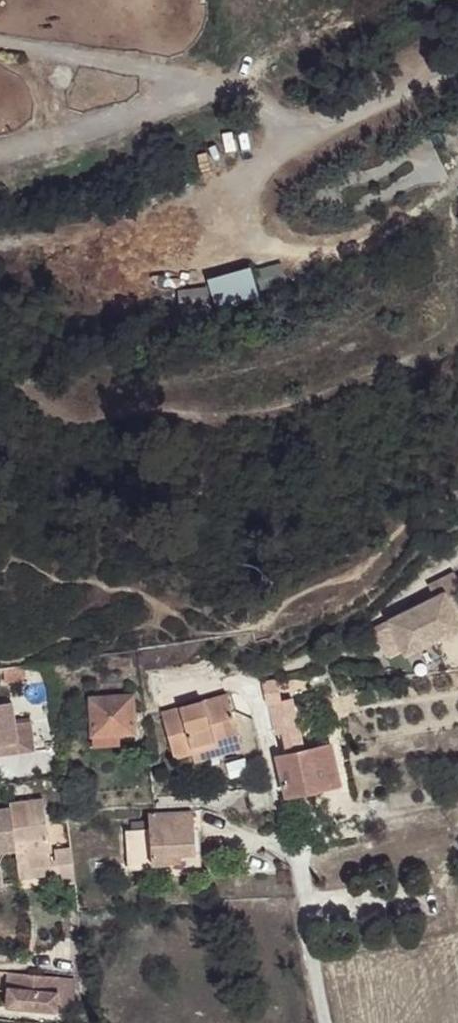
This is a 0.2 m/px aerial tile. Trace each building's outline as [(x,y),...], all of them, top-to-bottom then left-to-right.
[(280,264),(253,270),(259,295),(286,289),(280,264)] [(216,312),(259,299),(250,270),(208,282),(216,312)] [(454,570),(425,585),(432,597),(370,628),(386,660),(403,651),(405,654),(457,628),(457,578),(454,570)] [(22,670),(3,672),(5,683),(23,681),(22,670)] [(276,681),(262,684),(266,704),(280,701),(276,681)] [(227,695),(162,713),(174,758),(192,753),(194,762),(242,749),(227,695)] [(134,733),(131,696),(90,698),(92,735),(119,734),(134,733)] [(12,703),(0,705),(0,745),(17,742),(12,703)] [(14,721),(17,742),(0,745),(0,756),(46,749),(45,743),(56,742),(53,718),(31,721),(30,718),(14,721)] [(119,734),(92,735),(93,748),(120,746),(119,734)] [(330,745),(277,756),(286,798),(339,786),(330,745)] [(272,809),(268,791),(248,795),(252,813),(272,809)] [(16,851),(17,862),(27,861),(28,868),(51,865),(50,861),(42,799),(9,803),(10,808),(16,851)] [(150,814),(192,812),(191,806),(150,809),(150,814)] [(16,851),(10,808),(0,810),(0,861),(6,852),(16,851)] [(194,854),(192,812),(150,814),(149,814),(150,830),(125,831),(127,866),(174,863),(173,856),(194,854)] [(74,883),(70,848),(54,850),(55,860),(57,874),(58,884),(74,883)] [(194,854),(173,856),(174,863),(195,862),(194,854)] [(27,861),(17,862),(19,879),(57,874),(55,860),(50,861),(51,865),(28,868),(27,861)] [(60,979),(8,973),(6,1008),(56,1013),(57,1004),(72,1005),(74,981),(60,979)]
